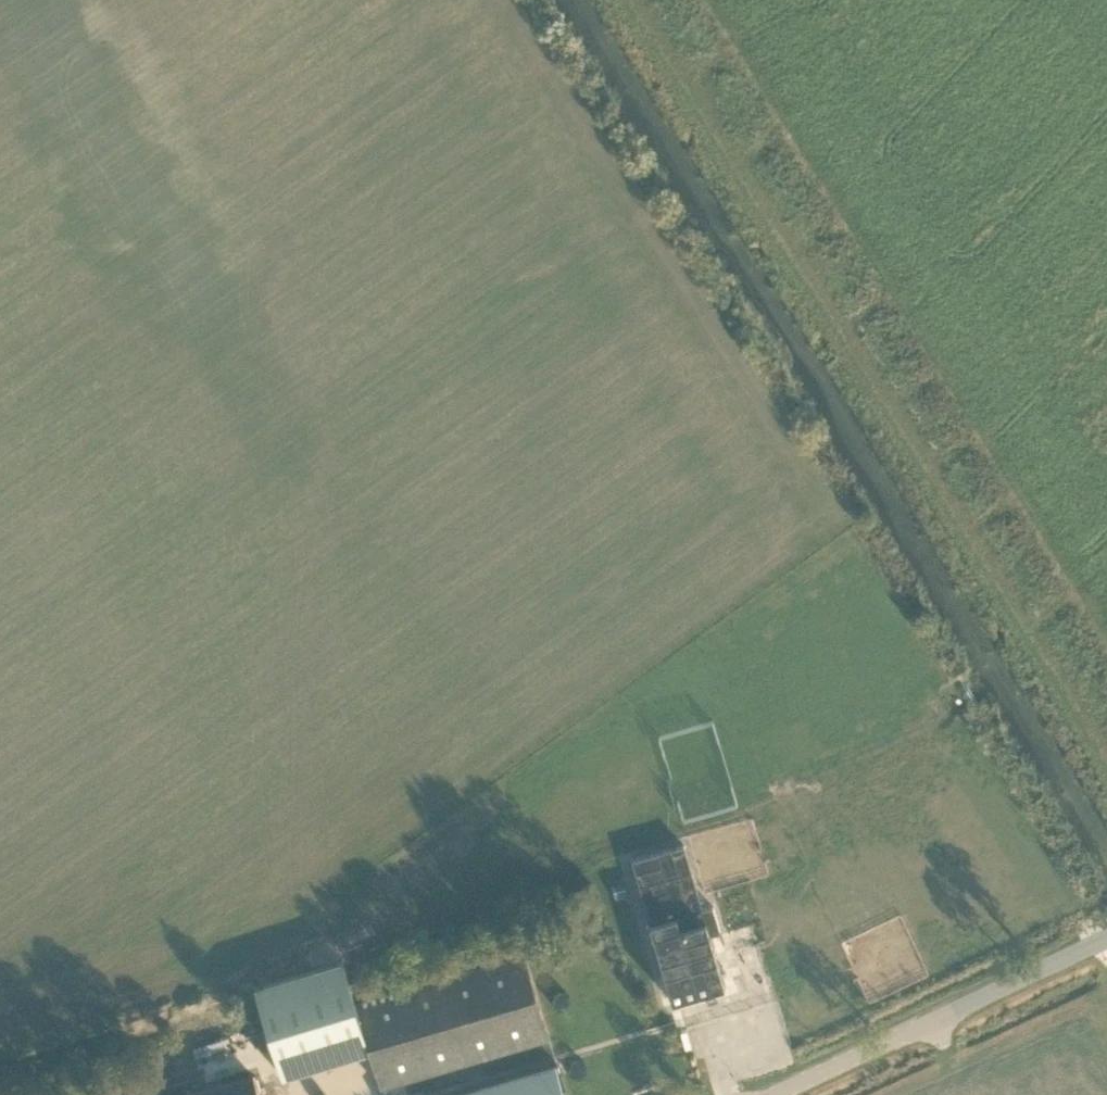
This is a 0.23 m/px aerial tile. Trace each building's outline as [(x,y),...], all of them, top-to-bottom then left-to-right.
[(633,858),(674,1000),(726,985),(711,933),(709,927),(719,924),(714,905),(703,908),(684,843),(633,858)] [(628,892),(625,881),(612,885),(615,896),(628,892)] [(549,1036),(524,951),(357,1000),(370,1046),(382,1086),(549,1036)] [(345,994),(341,984),(351,981),(344,957),(256,983),(267,1020),(282,1073),(370,1046),(357,1000),(354,991),(345,994)] [(360,978),(351,981),(341,984),(345,994),(354,991),(364,988),(360,978)] [(435,1094),(566,1094),(556,1060),(435,1094)] [(254,1074),(186,1094),(261,1094),(254,1074)]
